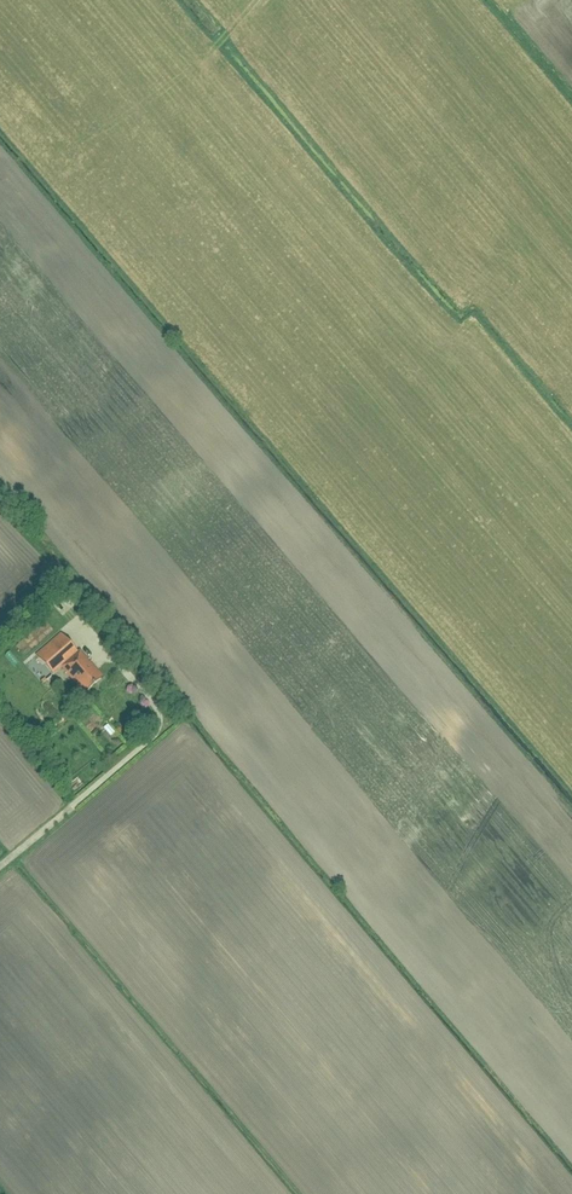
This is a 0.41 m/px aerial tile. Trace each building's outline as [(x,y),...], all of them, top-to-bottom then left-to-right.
[(82,694),(101,679),(79,652),(77,654),(62,636),(38,657),(53,674),(61,668),(82,694)] [(62,701),(71,694),(60,682),(51,689),(62,701)]
